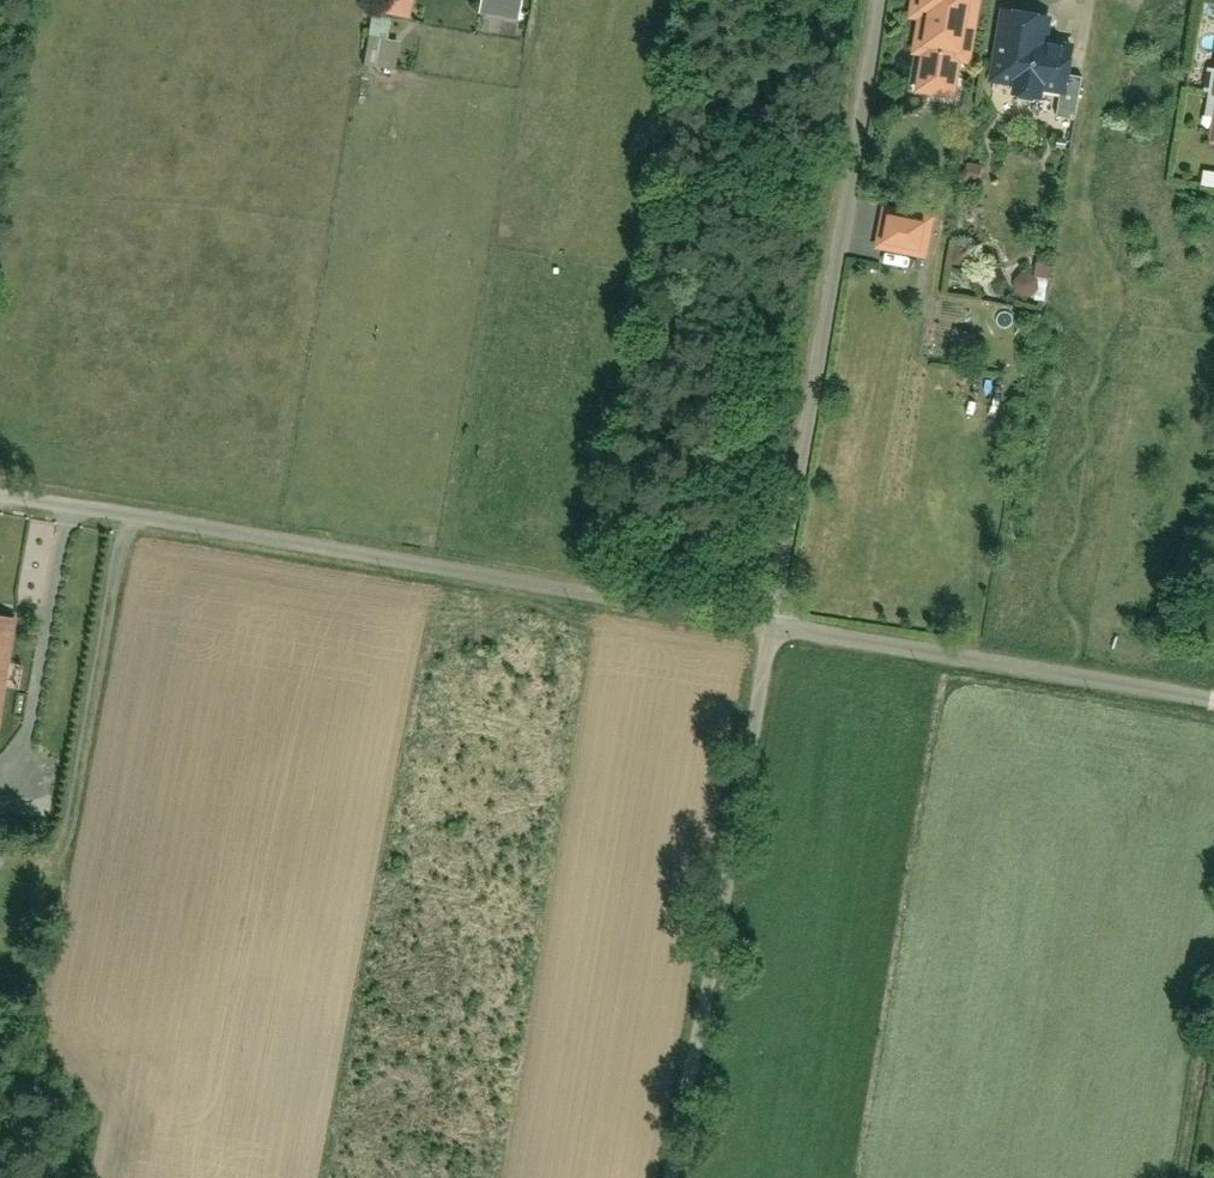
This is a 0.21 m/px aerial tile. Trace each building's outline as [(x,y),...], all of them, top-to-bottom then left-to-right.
[(485,14),(522,21),(525,0),(488,0),(485,14)] [(914,18),(922,20),(916,56),(928,58),(922,95),(964,102),(969,65),(980,67),(990,0),(916,0),(914,18)] [(1047,15),(1008,8),(997,83),(1025,87),(1024,96),(1053,102),(1054,93),(1080,97),(1088,53),(1042,46),(1047,15)] [(369,33),(365,66),(384,68),(388,35),(369,33)] [(879,251),(934,261),(941,220),(886,211),(879,251)] [(10,723),(23,623),(0,620),(0,722),(10,723)]
